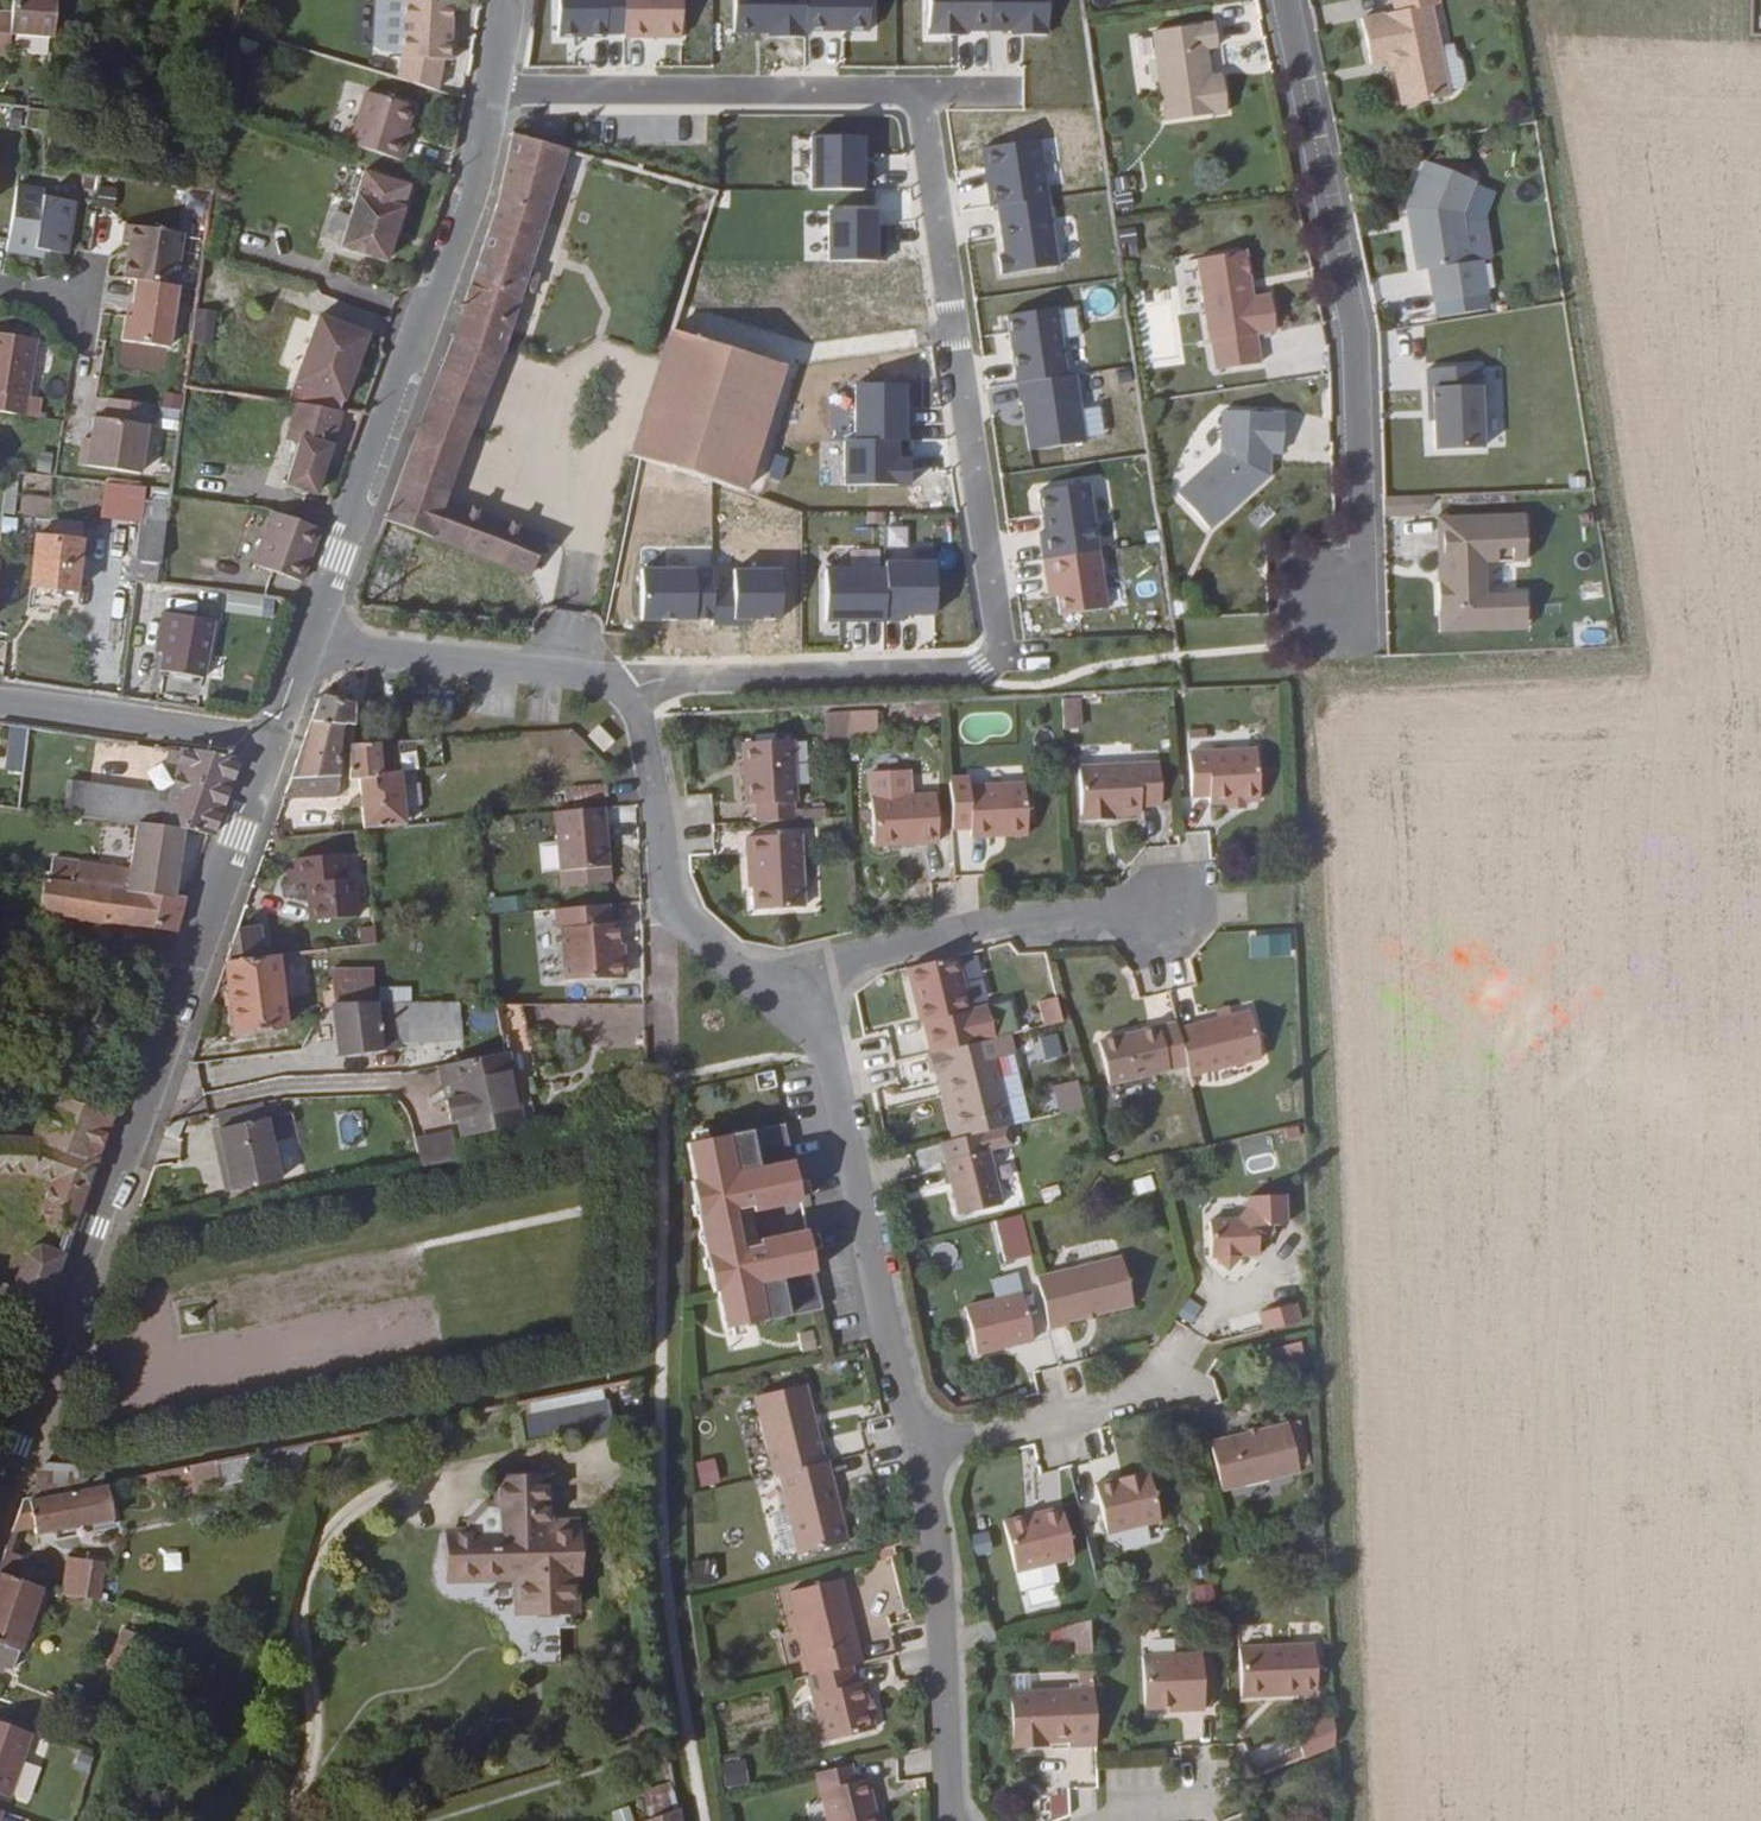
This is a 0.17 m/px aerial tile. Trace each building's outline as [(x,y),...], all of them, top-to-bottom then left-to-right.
[(0,29),(0,33),(46,37),(50,0),(2,0),(0,29)] [(1407,86),(1411,104),(1452,94),(1433,5),(1440,3),(1440,0),(1396,0),(1398,11),(1364,18),(1374,62),(1395,58),(1401,86),(1407,86)] [(406,3),(404,57),(397,81),(436,93),(445,61),(455,64),(457,44),(450,45),(450,5),(406,3)] [(1222,46),(1219,23),(1158,31),(1170,119),(1230,110),(1226,74),(1211,77),(1209,69),(1213,69),(1210,48),(1222,46)] [(414,111),(367,98),(353,149),(403,164),(410,142),(405,142),(407,132),(414,111)] [(410,142),(413,133),(407,132),(405,142),(410,142)] [(512,137),(500,198),(385,517),(530,571),(543,536),(448,499),(526,285),(531,286),(536,271),(529,268),(562,151),(512,137)] [(1463,218),(1478,183),(1422,161),(1402,210),(1412,278),(1425,276),(1433,323),(1492,314),(1483,265),(1470,267),(1463,218)] [(363,172),(343,243),(387,256),(410,185),(363,172)] [(40,189),(13,186),(5,238),(3,250),(27,254),(28,248),(63,253),(70,200),(39,196),(40,189)] [(132,244),(126,276),(140,279),(179,284),(186,232),(128,223),(126,243),(132,244)] [(1246,253),(1246,249),(1202,256),(1214,337),(1217,337),(1220,365),(1264,359),(1260,330),(1279,327),(1274,293),(1256,295),(1256,290),(1250,286),(1249,277),(1253,272),(1250,256),(1246,253)] [(125,339),(172,346),(181,285),(179,284),(140,279),(135,314),(128,315),(125,339)] [(214,343),(217,311),(201,310),(199,342),(214,343)] [(345,328),(321,320),(292,403),(310,405),(319,406),(337,408),(341,409),(370,339),(345,328)] [(781,353),(723,334),(672,320),(632,450),(742,483),(781,353)] [(21,413),(31,337),(0,333),(0,411),(21,413)] [(1482,458),(1479,367),(1424,369),(1425,427),(1431,426),(1431,459),(1482,458)] [(183,391),(181,405),(175,447),(186,448),(195,392),(183,391)] [(79,460),(139,468),(149,401),(108,396),(106,414),(93,412),(89,442),(81,441),(79,460)] [(337,408),(319,406),(310,405),(285,480),(317,491),(338,434),(329,431),(337,408)] [(1283,451),(1283,407),(1220,407),(1220,447),(1176,488),(1211,527),(1269,473),(1268,451),(1283,451)] [(338,434),(347,409),(341,409),(337,408),(329,431),(338,434)] [(165,516),(141,512),(136,552),(160,557),(165,516)] [(301,581),(320,530),(274,512),(255,564),(301,581)] [(1527,555),(1526,513),(1445,516),(1446,557),(1455,557),(1455,574),(1441,575),(1442,625),(1466,624),(1466,619),(1527,616),(1527,587),(1506,587),(1506,555),(1527,555)] [(80,584),(86,534),(43,529),(37,578),(80,584)] [(136,552),(133,573),(138,574),(157,577),(160,557),(136,552)] [(227,612),(262,617),(265,595),(230,590),(227,612)] [(155,631),(161,631),(152,701),(196,708),(206,622),(157,614),(155,631)] [(357,698),(314,688),(280,785),(340,784),(341,725),(344,718),(356,719),(361,700),(357,698)] [(1067,729),(1083,730),(1082,700),(1066,699),(1067,729)] [(827,710),(827,736),(880,735),(880,709),(827,710)] [(599,724),(588,738),(607,753),(618,739),(599,724)] [(7,771),(26,772),(28,726),(9,726),(7,771)] [(351,772),(362,771),(364,818),(403,814),(399,762),(379,764),(376,735),(352,737),(351,772)] [(743,807),(753,807),(754,826),(794,823),(793,805),(797,805),(795,742),(742,741),(743,807)] [(222,831),(243,760),(189,751),(176,794),(74,780),(69,814),(142,821),(190,826),(217,830),(222,831)] [(1211,807),(1259,805),(1255,751),(1191,753),(1193,797),(1211,797),(1211,807)] [(1119,755),(1084,755),(1083,774),(1118,774),(1119,755)] [(1164,809),(1161,773),(1118,774),(1083,774),(1086,826),(1108,826),(1108,818),(1145,818),(1144,810),(1164,809)] [(970,790),(970,783),(952,783),(954,831),(973,831),(972,841),(1027,839),(1025,789),(970,790)] [(877,848),(940,846),(937,799),(875,802),(877,848)] [(577,892),(622,887),(613,804),(566,810),(577,892)] [(177,894),(190,826),(142,821),(133,864),(129,885),(177,894)] [(758,911),(806,909),(803,836),(749,838),(750,875),(757,875),(758,911)] [(133,864),(58,854),(56,877),(129,885),(133,864)] [(313,905),(323,904),(324,919),(361,915),(359,883),(349,883),(348,857),(302,859),(303,883),(312,883),(313,905)] [(131,921),(178,929),(190,896),(177,894),(129,885),(56,877),(54,912),(131,921)] [(493,911),(524,908),(523,894),(492,897),(493,911)] [(627,923),(622,923),(620,905),(567,909),(567,929),(571,929),(573,979),(629,976),(635,970),(633,940),(628,940),(627,923)] [(268,928),(237,933),(224,965),(272,957),(268,928)] [(1257,960),(1277,960),(1277,942),(1256,943),(1257,960)] [(321,948),(331,1002),(342,1002),(332,947),(321,948)] [(284,1033),(272,957),(224,965),(237,1040),(284,1033)] [(1026,986),(1047,977),(1038,958),(1017,967),(1026,986)] [(990,1009),(971,1014),(960,960),(911,972),(923,1025),(929,1024),(935,1057),(997,1041),(990,1009)] [(1060,995),(1039,1000),(1045,1025),(1066,1019),(1060,995)] [(408,1036),(403,1002),(342,1002),(351,1058),(409,1047),(408,1036)] [(471,1036),(472,1003),(403,1002),(408,1036),(471,1036)] [(1263,1068),(1251,1021),(1180,1039),(1192,1085),(1263,1068)] [(1192,1085),(1180,1039),(1178,1032),(1108,1048),(1119,1103),(1192,1088),(1192,1085)] [(1012,1056),(1008,1038),(997,1041),(935,1057),(932,1057),(938,1074),(951,1073),(965,1140),(991,1134),(1012,1129),(1007,1114),(995,1061),(1012,1056)] [(475,1135),(533,1122),(517,1051),(515,1051),(451,1064),(462,1120),(472,1119),(475,1135)] [(897,1060),(902,1082),(932,1075),(927,1053),(897,1060)] [(1018,1109),(1020,1087),(1012,1056),(995,1061),(1007,1114),(1018,1109)] [(965,1140),(951,1073),(938,1074),(953,1144),(965,1140)] [(1062,1088),(1070,1116),(1086,1112),(1079,1085),(1062,1088)] [(268,1103),(223,1112),(227,1126),(271,1117),(268,1103)] [(74,1235),(116,1120),(60,1106),(51,1141),(20,1134),(19,1139),(0,1135),(0,1171),(58,1185),(45,1220),(48,1227),(74,1235)] [(238,1190),(283,1180),(271,1117),(227,1126),(225,1126),(238,1190)] [(743,1215),(810,1202),(796,1126),(699,1148),(706,1183),(699,1185),(707,1222),(721,1300),(729,1298),(733,1332),(833,1314),(817,1242),(751,1255),(743,1215)] [(418,1133),(423,1161),(460,1154),(454,1127),(418,1133)] [(965,1140),(953,1144),(944,1146),(946,1158),(960,1219),(1001,1208),(989,1154),(996,1153),(991,1134),(965,1140)] [(1276,1232),(1288,1231),(1288,1203),(1256,1200),(1248,1220),(1217,1223),(1217,1252),(1222,1254),(1232,1265),(1246,1252),(1262,1252),(1262,1241),(1270,1240),(1276,1232)] [(991,1222),(1001,1263),(1035,1254),(1024,1213),(991,1222)] [(19,1311),(43,1322),(67,1257),(40,1247),(33,1251),(20,1288),(0,1285),(0,1309),(19,1311)] [(1119,1255),(1036,1276),(1048,1326),(1133,1305),(1119,1255)] [(977,1357),(1035,1344),(1024,1299),(966,1312),(977,1357)] [(1266,1313),(1270,1332),(1301,1326),(1297,1306),(1266,1313)] [(1281,1371),(1311,1363),(1306,1344),(1276,1352),(1281,1371)] [(809,1386),(756,1396),(773,1477),(784,1474),(825,1463),(809,1386)] [(593,1446),(633,1439),(625,1400),(534,1418),(539,1443),(592,1434),(593,1446)] [(1227,1490),(1304,1472),(1292,1424),(1217,1442),(1227,1490)] [(716,1456),(694,1463),(702,1487),(724,1480),(716,1456)] [(201,1495),(261,1483),(256,1459),(197,1470),(198,1479),(201,1495)] [(800,1553),(848,1541),(832,1462),(825,1463),(784,1474),(800,1553)] [(104,1470),(49,1463),(36,1501),(107,1487),(104,1470)] [(197,1470),(182,1473),(183,1482),(198,1479),(197,1470)] [(183,1482),(182,1473),(151,1478),(152,1488),(183,1482)] [(1108,1535),(1161,1522),(1149,1474),(1097,1486),(1108,1535)] [(532,1658),(577,1659),(577,1610),(568,1610),(568,1599),(591,1600),(591,1574),(595,1574),(594,1521),(567,1520),(566,1477),(515,1476),(515,1504),(502,1503),(491,1518),(491,1528),(468,1527),(466,1573),(534,1573),(534,1610),(532,1658)] [(36,1501),(29,1502),(18,1532),(41,1528),(43,1536),(112,1523),(120,1521),(114,1485),(107,1487),(36,1501)] [(1016,1570),(1073,1559),(1062,1510),(1007,1523),(1016,1570)] [(86,1590),(87,1597),(108,1600),(109,1565),(73,1564),(71,1589),(86,1590)] [(3,1574),(0,1583),(0,1665),(26,1673),(53,1590),(3,1574)] [(840,1581),(791,1596),(811,1678),(853,1667),(861,1666),(840,1581)] [(577,1610),(591,1611),(591,1600),(568,1599),(568,1610),(577,1610)] [(1248,1694),(1321,1692),(1318,1645),(1247,1647),(1248,1694)] [(1149,1713),(1206,1715),(1206,1663),(1150,1664),(1149,1713)] [(853,1667),(811,1678),(807,1678),(819,1741),(873,1731),(865,1686),(857,1686),(853,1667)] [(1039,1752),(1039,1745),(1097,1743),(1095,1697),(1013,1697),(1014,1751),(1039,1752)] [(1298,1727),(1305,1755),(1344,1746),(1337,1718),(1298,1727)] [(21,1777),(34,1739),(0,1726),(0,1769),(21,1777)] [(1264,1773),(1307,1755),(1299,1735),(1256,1753),(1264,1773)] [(1071,1793),(1072,1813),(1094,1812),(1091,1756),(1043,1758),(1044,1782),(1068,1781),(1068,1793),(1071,1793)] [(723,1764),(727,1788),(747,1785),(744,1761),(723,1764)] [(841,1768),(808,1778),(818,1820),(868,1820),(859,1784),(843,1787),(841,1768)] [(21,1777),(0,1769),(0,1798),(13,1803),(21,1777)] [(650,1815),(680,1809),(674,1782),(644,1788),(650,1815)] [(1050,1793),(1049,1818),(1068,1819),(1069,1794),(1050,1793)] [(8,1809),(0,1806),(0,1820),(4,1820),(8,1809)] [(688,1808),(655,1820),(691,1820),(688,1808)]
